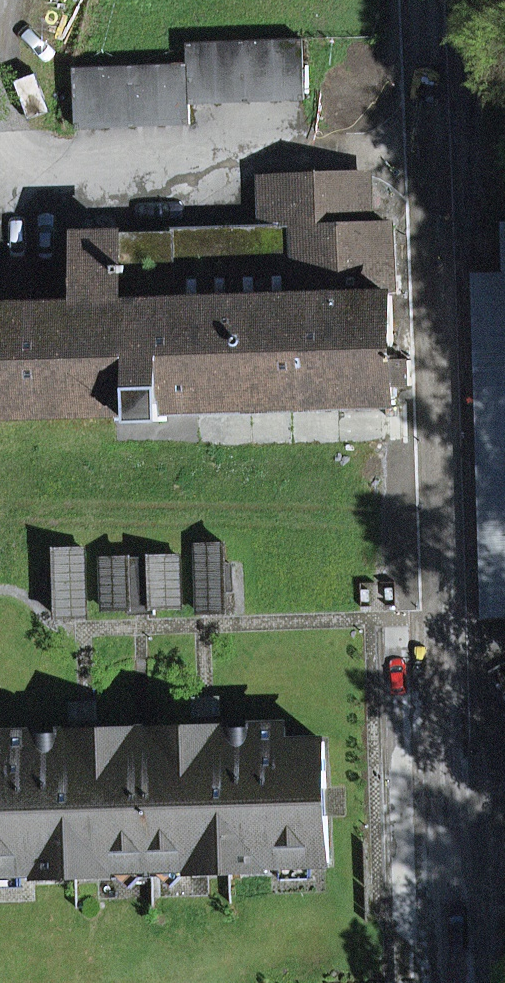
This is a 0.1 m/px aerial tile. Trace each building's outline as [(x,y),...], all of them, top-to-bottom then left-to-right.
[(188,64),(190,104),(304,100),(301,39),(187,44),(188,64)] [(76,129),(190,124),(190,104),(188,64),(74,68),(76,129)] [(136,412),(136,422),(167,421),(167,411),(306,407),(395,405),(395,399),(413,399),(410,348),(393,348),(389,225),(367,226),(366,176),(296,179),(297,226),(263,227),(263,226),(169,229),(169,235),(80,237),(82,304),(58,305),(32,306),(30,262),(0,263),(0,416),(136,412)] [(263,227),(297,226),(296,179),(262,180),(263,226),(263,227)] [(475,276),(485,619),(504,618),(504,275),(475,276)] [(198,545),(200,613),(226,613),(224,545),(198,545)] [(57,550),(59,618),(85,617),(83,549),(57,550)] [(155,615),(155,608),(180,607),(178,557),(103,559),(105,609),(130,608),(130,616),(155,615)] [(329,863),(324,742),(286,743),(285,727),(252,728),(40,735),(9,736),(10,752),(0,752),(0,873),(39,872),(39,879),(114,877),(114,869),(151,868),(151,876),(155,876),(155,868),(192,867),(193,875),(267,872),(267,865),(329,863)] [(155,876),(193,875),(192,867),(155,868),(155,876)] [(114,877),(151,876),(151,868),(114,869),(114,877)]
